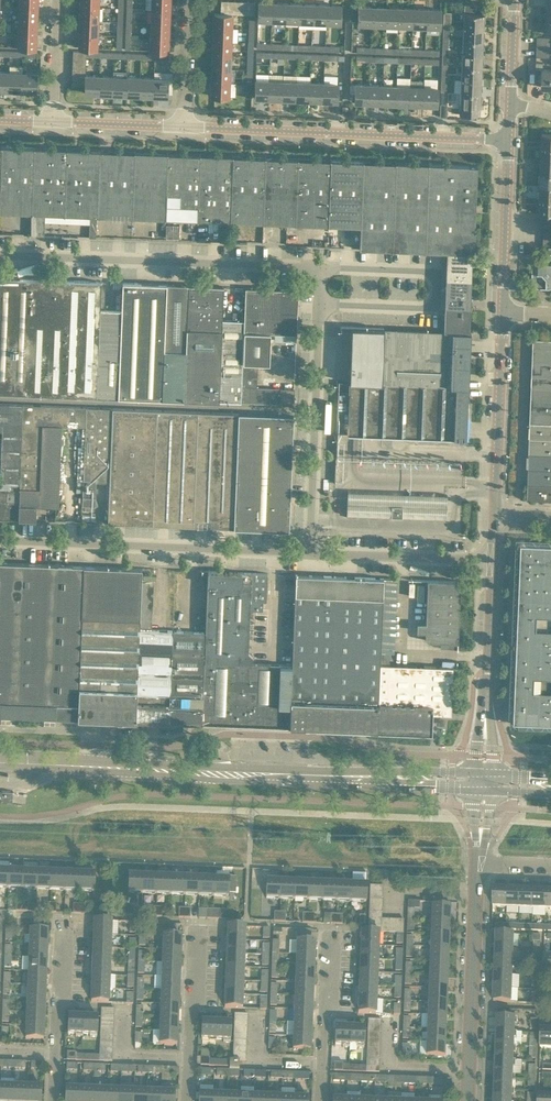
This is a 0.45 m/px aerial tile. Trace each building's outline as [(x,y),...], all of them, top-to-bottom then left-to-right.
[(152,8),(169,9),(169,0),(152,0),(152,8)] [(258,19),(272,19),(272,2),(258,1),(258,19)] [(272,19),(285,20),(286,3),(272,2),(272,19)] [(285,20),(299,20),(300,3),(286,3),(285,20)] [(299,20),(299,27),(312,28),(313,21),(313,4),(300,3),(299,20)] [(463,12),(463,25),(483,26),(483,13),(484,13),(475,12),(475,4),(464,3),(464,12),(463,12)] [(313,21),(312,28),(326,28),(326,21),(327,4),(313,4),(313,21)] [(327,4),(326,21),(340,22),(341,5),(327,4)] [(19,5),(19,19),(36,20),(37,6),(19,5)] [(81,6),(80,19),(97,20),(98,6),(81,6)] [(358,23),(372,23),(372,6),(358,6),(358,23)] [(372,23),(385,24),(386,7),(372,6),(372,23)] [(385,24),(399,24),(400,7),(386,7),(385,24)] [(399,24),(412,25),(413,8),(400,7),(399,24)] [(152,8),(151,22),(169,23),(169,9),(152,8)] [(412,25),(426,25),(427,8),(413,8),(412,25)] [(427,8),(426,25),(440,26),(441,9),(427,8)] [(214,12),(213,26),(231,27),(231,13),(227,13),(220,13),(214,12)] [(19,19),(18,33),(36,34),(36,20),(19,19)] [(80,19),(79,33),(97,34),(97,20),(80,19)] [(151,22),(151,36),(168,36),(169,23),(151,22)] [(463,25),(462,39),(482,39),(483,27),(483,26),(463,25)] [(213,26),(213,40),(230,41),(231,27),(213,26)] [(36,34),(18,33),(18,47),(35,47),(36,34)] [(97,34),(79,33),(79,47),(96,47),(97,34)] [(168,36),(151,36),(150,50),(167,50),(168,36)] [(462,39),(462,52),(482,53),(482,52),(482,39),(462,39)] [(213,40),(212,54),(230,54),(230,41),(213,40)] [(462,52),(461,65),(481,66),(482,53),(462,52)] [(212,54),(212,67),(229,68),(230,54),(212,54)] [(536,81),(542,81),(542,86),(550,87),(550,69),(544,68),(544,63),(537,62),(536,69),(536,81)] [(461,65),(461,78),(481,79),(481,66),(461,65)] [(212,67),(211,81),(229,82),(229,68),(212,67)] [(113,76),(112,93),(126,94),(126,76),(126,71),(113,70),(113,76)] [(8,89),(9,71),(0,71),(0,89),(8,89)] [(8,89),(22,89),(22,72),(9,71),(8,89)] [(22,72),(22,89),(36,90),(36,73),(22,72)] [(84,92),(98,92),(99,75),(85,75),(85,77),(85,84),(84,92)] [(98,92),(112,93),(113,76),(99,75),(98,92)] [(126,94),(139,94),(140,77),(126,76),(126,94)] [(139,94),(153,95),(154,77),(140,77),(139,94)] [(154,77),(153,95),(167,95),(167,78),(154,77)] [(424,86),(423,104),(437,104),(437,93),(437,87),(437,78),(424,78),(424,86)] [(461,78),(460,91),(480,92),(481,79),(461,78)] [(255,79),(255,97),(268,97),(269,80),(255,79)] [(268,97),(282,98),(283,81),(269,80),(268,97)] [(229,82),(211,81),(211,95),(228,96),(229,82)] [(283,81),(282,98),(296,98),(296,81),(283,81)] [(296,98),(309,99),(310,82),(296,81),(296,98)] [(309,99),(323,100),(324,82),(310,82),(309,99)] [(324,82),(323,100),(337,100),(338,83),(324,82)] [(355,101),(368,101),(369,84),(355,84),(355,101)] [(368,101),(382,102),(383,85),(369,84),(368,101)] [(382,102),(396,102),(396,85),(383,85),(382,102)] [(396,102),(409,103),(410,86),(396,85),(396,102)] [(409,103),(423,104),(424,86),(410,86),(409,103)] [(441,91),(440,116),(447,116),(448,91),(446,91),(441,91)] [(460,105),(459,114),(477,115),(477,106),(480,106),(480,105),(480,92),(460,91),(460,105)] [(542,146),(550,146),(550,132),(542,132),(542,133),(542,146)] [(0,145),(0,211),(31,212),(34,145),(33,145),(33,146),(2,145),(2,144),(1,144),(1,145),(0,145)] [(32,212),(31,234),(34,234),(36,234),(39,234),(40,212),(100,215),(102,148),(102,149),(101,149),(78,148),(75,148),(67,147),(66,146),(66,148),(46,147),(44,147),(34,146),(34,145),(31,212),(32,212)] [(541,159),(550,159),(550,146),(542,146),(541,158),(541,159)] [(135,150),(134,149),(134,150),(103,149),(103,148),(102,148),(100,215),(132,216),(135,150)] [(167,151),(167,152),(135,150),(132,216),(165,218),(167,151)] [(200,152),(199,152),(199,153),(168,152),(168,151),(167,151),(165,218),(197,219),(200,152)] [(200,152),(197,219),(222,220),(222,233),(230,233),(230,220),(233,153),(232,153),(232,154),(201,153),(201,152),(200,152)] [(331,157),(330,157),(330,158),(299,157),(299,156),(297,156),(297,157),(266,155),(265,155),(233,154),(233,153),(230,220),(328,224),(331,157)] [(328,224),(360,226),(363,158),(362,158),(362,159),(343,158),(331,158),(331,157),(328,224)] [(363,158),(360,226),(359,247),(392,249),(396,160),(395,160),(395,161),(364,159),(364,158),(363,158)] [(541,172),(550,172),(550,159),(541,159),(541,172)] [(425,250),(428,162),(397,161),(397,160),(396,160),(392,249),(425,250)] [(471,252),(474,252),(477,164),(466,163),(465,163),(434,162),(434,161),(432,161),(432,162),(428,162),(425,250),(447,251),(471,252)] [(540,185),(550,186),(550,172),(541,172),(540,185)] [(540,198),(550,199),(550,186),(540,185),(540,186),(540,198)] [(540,198),(539,211),(539,212),(539,220),(550,220),(550,199),(540,198)] [(447,251),(446,277),(470,278),(471,252),(447,251)] [(533,262),(532,283),(533,283),(536,286),(536,287),(550,287),(550,262),(533,262)] [(118,396),(121,309),(104,308),(104,304),(100,303),(101,281),(21,277),(19,277),(19,278),(3,278),(3,277),(0,277),(0,392),(118,396)] [(446,277),(445,304),(469,304),(470,278),(446,277)] [(118,396),(162,398),(166,283),(122,282),(121,309),(118,396)] [(162,398),(183,399),(188,284),(181,284),(181,285),(173,284),(166,283),(162,398)] [(183,399),(219,400),(222,319),(223,286),(221,286),(221,287),(213,287),(213,285),(188,284),(183,399)] [(244,311),(244,320),(243,331),(270,332),(296,333),(298,289),(245,287),(244,311)] [(445,304),(444,330),(468,331),(469,304),(445,304)] [(236,319),(244,320),(244,311),(236,311),(236,319)] [(241,401),(243,331),(244,320),(236,319),(222,319),(219,400),(241,401)] [(352,326),(350,381),(382,382),(468,386),(468,374),(469,358),(470,331),(468,331),(444,330),(430,329),(384,327),(352,326)] [(243,331),(241,401),(294,403),(294,387),(257,386),(258,362),(269,363),(270,332),(243,331)] [(530,422),(550,423),(550,338),(533,337),(530,422)] [(468,386),(382,382),(350,381),(347,433),(466,438),(468,386)] [(2,431),(2,438),(2,444),(1,457),(21,458),(22,432),(23,404),(0,403),(0,431),(2,431)] [(18,518),(27,519),(36,519),(37,505),(56,506),(59,425),(85,426),(86,406),(23,404),(22,432),(21,458),(20,467),(20,484),(19,489),(18,518)] [(96,481),(109,481),(112,407),(86,406),(85,426),(82,505),(95,505),(96,481)] [(107,522),(152,524),(156,409),(112,407),(109,481),(107,522)] [(152,524),(194,526),(198,411),(156,409),(152,524)] [(194,526),(234,527),(238,412),(198,411),(194,526)] [(238,412),(234,527),(288,529),(292,441),(293,414),(238,412)] [(530,437),(550,438),(550,423),(530,422),(530,437)] [(463,506),(466,438),(347,433),(337,432),(334,501),(348,502),(463,506)] [(529,453),(550,453),(550,438),(530,437),(529,453)] [(528,468),(550,469),(550,453),(529,453),(528,468)] [(0,483),(20,484),(20,467),(1,466),(0,483)] [(528,483),(550,484),(550,469),(528,468),(528,483)] [(527,499),(550,500),(550,484),(528,483),(527,499)] [(18,518),(19,489),(7,489),(7,499),(0,499),(0,518),(18,518)] [(391,515),(392,504),(348,502),(348,513),(391,515)] [(391,515),(402,516),(402,504),(392,504),(391,515)] [(448,506),(402,504),(402,516),(447,517),(448,506)] [(527,542),(526,542),(526,541),(526,540),(525,540),(524,539),(523,539),(522,539),(521,539),(520,540),(520,541),(519,541),(519,542),(519,543),(519,544),(520,545),(520,546),(521,546),(522,547),(518,639),(517,639),(516,639),(516,640),(515,640),(515,641),(515,642),(514,642),(515,643),(515,644),(515,645),(516,646),(517,646),(515,716),(514,716),(513,717),(512,717),(512,718),(512,719),(512,720),(512,721),(513,722),(513,723),(514,723),(516,723),(517,723),(518,723),(518,722),(519,722),(519,721),(519,720),(550,722),(550,543),(527,542)] [(23,715),(24,701),(13,701),(12,670),(17,562),(0,562),(0,714),(23,715)] [(78,717),(78,712),(79,670),(83,565),(17,562),(12,670),(13,701),(24,701),(23,715),(78,717)] [(78,712),(78,717),(134,719),(135,719),(136,715),(137,671),(139,628),(142,567),(121,567),(117,566),(96,566),(83,565),(79,670),(78,712)] [(203,721),(288,724),(289,724),(292,664),(252,662),(252,651),(248,651),(250,609),(262,609),(263,600),(266,600),(267,572),(254,572),(254,581),(242,581),(243,571),(208,570),(205,631),(201,722),(203,722),(203,721)] [(254,581),(254,572),(243,571),(242,581),(254,581)] [(460,647),(462,580),(429,579),(427,622),(420,622),(420,630),(427,631),(427,640),(441,640),(441,647),(460,647)] [(137,671),(170,672),(172,630),(139,628),(137,671)] [(199,722),(201,722),(205,631),(172,630),(170,672),(168,721),(170,721),(170,720),(179,721),(180,721),(188,721),(188,722),(189,722),(189,721),(199,721),(199,722)] [(167,721),(168,721),(170,672),(137,671),(135,719),(139,719),(148,719),(148,720),(149,720),(149,719),(157,719),(157,720),(158,720),(158,719),(167,720),(167,721)] [(12,800),(12,789),(0,789),(0,800),(12,800)] [(2,868),(2,871),(9,871),(9,863),(0,862),(0,868),(2,868)] [(9,871),(8,889),(17,889),(21,889),(22,890),(23,869),(23,864),(23,863),(9,863),(9,871)] [(37,864),(23,863),(23,869),(30,869),(30,872),(37,872),(37,870),(37,864)] [(8,889),(9,871),(2,871),(2,868),(0,868),(0,888),(6,889),(8,889)] [(34,890),(36,890),(37,872),(30,872),(30,869),(23,869),(22,890),(23,890),(23,889),(34,890)] [(48,891),(51,891),(52,873),(44,873),(44,870),(37,870),(37,872),(36,890),(37,890),(48,890),(48,891)] [(63,891),(65,891),(65,874),(58,873),(59,871),(52,870),(52,873),(51,891),(51,890),(63,891)] [(77,892),(79,892),(80,874),(73,874),(73,871),(66,871),(65,874),(65,891),(77,891),(77,892)] [(80,874),(79,892),(80,892),(80,891),(91,892),(94,892),(95,875),(87,874),(87,872),(80,871),(80,874)] [(141,894),(142,894),(143,877),(136,876),(136,874),(129,873),(128,894),(141,894)] [(142,894),(157,895),(157,877),(150,877),(150,874),(143,874),(143,877),(142,894)] [(157,895),(171,895),(171,878),(164,878),(165,875),(157,875),(157,877),(157,895)] [(171,895),(185,896),(186,878),(179,878),(179,876),(172,875),(171,878),(171,895)] [(185,896),(199,896),(200,879),(193,879),(193,876),(186,876),(186,878),(185,896)] [(199,896),(213,897),(214,880),(207,879),(207,877),(200,876),(200,879),(199,896)] [(214,880),(213,897),(228,898),(228,894),(235,894),(236,894),(237,878),(228,877),(228,880),(221,880),(221,877),(214,877),(214,880)] [(277,900),(280,900),(281,882),(274,882),(274,879),(267,879),(266,899),(277,900)] [(292,900),(294,901),(295,883),(288,882),(288,880),(281,879),(281,882),(280,900),(292,900)] [(306,901),(308,901),(309,883),(302,883),(302,880),(295,880),(295,883),(294,901),(295,901),(295,900),(306,901)] [(320,901),(323,902),(323,884),(316,883),(316,881),(309,881),(309,883),(308,901),(309,901),(320,901)] [(334,902),(337,902),(338,884),(331,884),(331,881),(323,881),(323,884),(323,902),(323,901),(334,902)] [(349,903),(351,903),(352,885),(345,885),(345,882),(338,882),(338,884),(337,902),(349,902),(349,903)] [(352,885),(351,903),(351,902),(363,903),(366,903),(367,883),(366,883),(366,885),(359,885),(359,883),(352,882),(352,885)] [(493,907),(506,908),(507,885),(501,885),(501,889),(493,888),(493,907)] [(506,908),(519,908),(520,889),(513,889),(514,885),(507,885),(506,908)] [(519,908),(533,909),(534,886),(527,886),(527,890),(520,889),(519,908)] [(533,909),(546,909),(547,890),(540,890),(540,886),(534,886),(533,909)] [(432,907),(432,921),(449,922),(449,910),(450,908),(432,907)] [(382,920),(382,913),(369,913),(368,932),(382,920)] [(389,933),(389,920),(382,920),(368,932),(379,933),(389,933)] [(94,922),(94,935),(111,936),(111,922),(94,921),(94,922)] [(432,921),(431,935),(448,936),(449,922),(432,921)] [(228,927),(228,941),(244,942),(245,927),(228,927)] [(30,937),(30,945),(47,946),(47,934),(47,931),(30,931),(30,937)] [(362,933),(361,946),(378,947),(379,933),(368,932),(361,932),(361,933),(362,933)] [(496,934),(496,948),(513,949),(514,935),(496,934)] [(94,935),(93,949),(110,949),(111,936),(94,935)] [(431,935),(431,948),(448,949),(448,936),(431,935)] [(533,935),(532,942),(534,942),(533,950),(540,950),(540,942),(541,936),(533,935)] [(163,937),(163,951),(180,951),(180,940),(181,940),(181,937),(163,937)] [(228,941),(227,955),(244,955),(244,942),(228,941)] [(297,942),(297,956),(314,956),(314,945),(315,942),(297,942)] [(30,945),(29,958),(46,959),(47,946),(30,945)] [(361,946),(361,960),(377,960),(378,947),(361,946)] [(431,948),(430,962),(447,962),(448,949),(431,948)] [(496,948),(495,962),(513,962),(513,949),(496,948)] [(93,949),(93,961),(110,962),(110,949),(93,949)] [(163,951),(162,964),(179,965),(180,951),(163,951)] [(227,955),(226,968),(243,969),(244,955),(227,955)] [(297,956),(296,969),(313,970),(314,956),(297,956)] [(5,957),(4,968),(11,968),(11,963),(17,963),(18,958),(11,957),(5,957)] [(272,957),(271,968),(278,968),(294,968),(294,964),(278,963),(278,957),(272,957)] [(22,958),(22,971),(29,972),(45,972),(46,959),(29,958),(22,958)] [(550,981),(550,958),(544,958),(543,977),(550,977),(550,981)] [(361,960),(360,973),(377,974),(377,960),(361,960)] [(93,961),(92,976),(109,976),(110,962),(93,961)] [(430,962),(429,975),(446,976),(447,962),(430,962)] [(495,962),(495,975),(512,976),(513,962),(495,962)] [(162,964),(162,978),(179,978),(179,965),(162,964)] [(226,968),(226,982),(243,982),(243,969),(226,968)] [(296,969),(296,982),(313,983),(313,970),(296,969)] [(29,972),(28,985),(45,986),(45,972),(29,972)] [(360,973),(359,987),(376,988),(377,974),(360,973)] [(429,975),(429,989),(446,990),(446,976),(429,975)] [(495,975),(494,989),(511,990),(519,990),(519,976),(512,976),(495,975)] [(92,976),(92,989),(109,990),(109,976),(92,976)] [(162,978),(161,991),(178,992),(179,978),(162,978)] [(226,982),(225,995),(242,996),(243,982),(226,982)] [(296,982),(295,996),(312,997),(313,983),(296,982)] [(28,985),(27,999),(44,999),(45,986),(28,985)] [(359,987),(359,1000),(376,1001),(376,988),(359,987)] [(109,990),(92,989),(91,1000),(91,1003),(108,1003),(109,990)] [(429,989),(428,1002),(445,1003),(446,990),(429,989)] [(511,990),(494,989),(494,1003),(511,1003),(511,990)] [(161,991),(161,1005),(178,1005),(178,992),(161,991)] [(242,996),(225,995),(225,1006),(224,1006),(224,1008),(242,1009),(242,996)] [(295,996),(294,1009),(311,1010),(312,997),(295,996)] [(27,999),(27,1012),(44,1013),(44,999),(27,999)] [(358,1011),(358,1014),(365,1014),(375,1015),(375,1014),(382,1014),(383,1001),(376,1001),(359,1000),(358,1011)] [(428,1002),(428,1016),(445,1016),(445,1003),(428,1002)] [(161,1005),(160,1018),(177,1019),(178,1005),(161,1005)] [(294,1009),(294,1023),(311,1024),(311,1010),(294,1009)] [(27,1012),(26,1026),(43,1027),(44,1013),(27,1012)] [(428,1016),(427,1029),(444,1030),(445,1016),(428,1016)] [(75,1037),(82,1037),(83,1017),(83,1018),(71,1017),(68,1017),(68,1034),(76,1034),(75,1037)] [(83,1017),(82,1037),(83,1037),(83,1035),(90,1035),(90,1038),(97,1038),(97,1018),(85,1018),(85,1017),(83,1017)] [(160,1018),(160,1032),(177,1032),(177,1019),(160,1018)] [(497,1018),(497,1032),(514,1033),(514,1026),(517,1026),(518,1019),(497,1018)] [(202,1039),(201,1047),(216,1048),(216,1040),(217,1022),(216,1022),(216,1023),(205,1023),(205,1022),(202,1022),(201,1039),(202,1039)] [(217,1022),(216,1040),(223,1040),(223,1043),(230,1043),(231,1023),(230,1023),(230,1024),(219,1023),(219,1022),(217,1022)] [(294,1023),(293,1036),(310,1037),(311,1024),(294,1023)] [(43,1027),(26,1026),(26,1040),(43,1040),(43,1027)] [(550,1049),(550,1026),(549,1026),(549,1030),(541,1029),(540,1049),(550,1049)] [(350,1046),(351,1028),(350,1028),(350,1029),(338,1028),(338,1027),(335,1027),(335,1045),(343,1045),(343,1048),(349,1048),(350,1046)] [(351,1028),(350,1046),(357,1046),(357,1049),(363,1049),(364,1029),(363,1029),(352,1029),(352,1028),(351,1028)] [(427,1029),(427,1043),(444,1044),(444,1030),(427,1029)] [(153,1031),(152,1044),(159,1045),(159,1046),(177,1046),(176,1046),(177,1032),(160,1032),(153,1031)] [(497,1032),(496,1047),(514,1047),(516,1047),(521,1048),(522,1033),(517,1033),(514,1033),(497,1032)] [(310,1037),(293,1036),(293,1050),(310,1051),(310,1050),(310,1037)] [(420,1043),(419,1056),(426,1056),(426,1057),(444,1057),(443,1057),(444,1044),(427,1043),(420,1043)] [(496,1047),(496,1060),(513,1061),(513,1054),(516,1055),(516,1047),(496,1047)] [(67,1061),(81,1061),(82,1055),(76,1055),(76,1053),(67,1053),(67,1061)] [(200,1066),(215,1067),(215,1060),(209,1060),(209,1059),(201,1058),(200,1066)] [(496,1060),(495,1075),(512,1075),(513,1069),(515,1069),(516,1062),(513,1062),(513,1061),(496,1060)] [(230,1061),(229,1067),(229,1071),(239,1071),(239,1061),(233,1061),(230,1061)] [(334,1071),(348,1072),(348,1066),(343,1065),(343,1064),(334,1063),(334,1071)] [(495,1075),(494,1088),(512,1089),(512,1083),(515,1083),(515,1076),(512,1076),(512,1075),(495,1075)] [(14,1087),(1,1086),(0,1100),(13,1100),(14,1087)] [(199,1100),(213,1100),(213,1095),(213,1087),(200,1086),(199,1094),(199,1100)] [(27,1087),(14,1087),(13,1100),(27,1100),(27,1087)] [(27,1100),(40,1100),(41,1088),(27,1087),(27,1100)] [(240,1100),(254,1100),(254,1096),(254,1089),(241,1088),(240,1096),(240,1100)] [(494,1100),(511,1100),(512,1097),(514,1097),(515,1090),(512,1090),(512,1089),(494,1088),(494,1100)] [(79,1089),(66,1089),(65,1100),(79,1100),(79,1089)] [(93,1090),(79,1089),(79,1100),(92,1100),(93,1090)] [(294,1098),(295,1090),(281,1089),(281,1097),(281,1100),(294,1100),(294,1098)] [(106,1090),(93,1090),(92,1100),(106,1100),(106,1090)] [(120,1091),(106,1090),(106,1100),(119,1100),(120,1091)] [(133,1092),(120,1091),(119,1100),(133,1100),(133,1092)] [(147,1092),(133,1092),(133,1100),(147,1100),(147,1092)] [(160,1093),(147,1092),(147,1100),(160,1100),(160,1093)] [(160,1100),(174,1100),(174,1093),(160,1093),(160,1100)] [(401,1093),(387,1093),(387,1100),(401,1100),(401,1093)]
